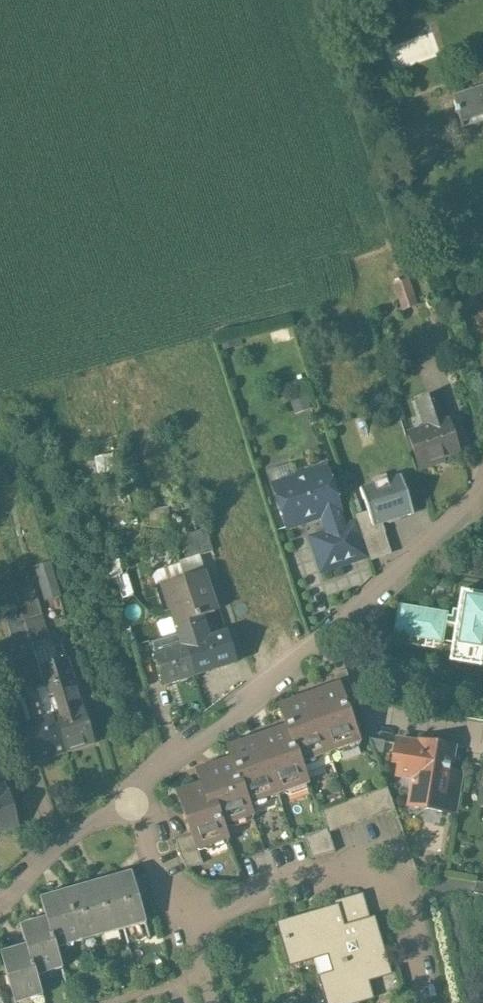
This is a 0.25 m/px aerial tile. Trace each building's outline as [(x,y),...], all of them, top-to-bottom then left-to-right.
[(357,33),(345,37),(349,51),(362,47),(357,33)] [(453,100),(456,111),(454,112),(457,120),(459,119),(461,124),(482,117),(482,90),(453,100)] [(407,281),(395,284),(401,302),(413,298),(407,281)] [(439,393),(417,400),(421,413),(427,411),(432,426),(408,434),(408,435),(448,421),(439,393)] [(295,411),(311,407),(309,397),(293,402),(295,411)] [(408,435),(419,470),(437,464),(436,460),(459,453),(449,421),(448,421),(408,435)] [(326,468),(295,479),(297,484),(279,490),(284,506),(280,508),(287,529),(322,517),(327,532),(320,535),(323,543),(313,546),(322,572),(368,557),(363,541),(357,523),(344,527),(339,512),(341,511),(326,468)] [(401,476),(360,489),(367,512),(373,528),(382,525),(413,514),(401,476)] [(373,528),(367,512),(355,516),(357,523),(363,541),(364,541),(385,534),(382,525),(373,528)] [(385,534),(364,541),(371,562),(392,555),(385,534)] [(34,565),(45,600),(63,594),(51,559),(34,565)] [(474,574),(460,606),(461,606),(478,613),(482,616),(482,578),(474,574)] [(127,575),(116,578),(123,600),(134,597),(127,575)] [(193,587),(184,590),(182,584),(166,589),(185,647),(186,647),(214,637),(206,615),(214,613),(213,611),(212,611),(204,585),(194,588),(193,587)] [(32,586),(16,591),(20,606),(37,601),(32,586)] [(37,601),(20,606),(31,640),(32,645),(49,640),(38,601),(37,601)] [(443,637),(445,608),(397,605),(395,633),(443,637)] [(478,613),(461,606),(449,623),(464,633),(478,613)] [(24,617),(7,622),(14,646),(31,640),(24,617)] [(214,637),(186,647),(195,676),(236,663),(226,633),(214,637)] [(8,673),(0,646),(0,676),(8,673)] [(185,647),(168,653),(166,647),(153,651),(164,686),(195,676),(186,647),(185,647)] [(66,659),(39,667),(48,698),(54,696),(60,715),(82,708),(66,659)] [(346,671),(334,675),(339,689),(340,688),(347,708),(358,704),(346,671)] [(339,689),(280,709),(288,730),(299,763),(359,742),(347,708),(340,688),(339,689)] [(34,691),(17,696),(26,726),(43,720),(34,691)] [(60,715),(54,717),(65,753),(94,744),(83,708),(60,715)] [(26,726),(25,726),(37,762),(65,753),(54,717),(43,720),(26,726)] [(288,730),(229,750),(233,762),(248,805),(306,784),(299,763),(288,730)] [(427,747),(396,742),(394,754),(400,755),(397,775),(415,778),(412,800),(426,802),(425,810),(442,812),(449,771),(453,747),(435,744),(435,748),(427,747)] [(233,762),(198,774),(203,788),(178,797),(191,835),(196,850),(198,849),(229,839),(224,825),(252,816),(248,805),(233,762)] [(463,773),(449,771),(444,805),(457,807),(463,773)] [(17,827),(8,793),(6,794),(0,774),(0,832),(17,827)] [(395,810),(387,788),(375,792),(383,814),(395,810)] [(383,814),(375,792),(365,796),(373,818),(383,814)] [(365,796),(354,799),(362,822),(373,818),(365,796)] [(362,822),(354,799),(343,803),(351,826),(362,822)] [(351,826),(343,803),(333,807),(341,829),(351,826)] [(333,807),(321,811),(327,829),(329,833),(341,829),(333,807)] [(327,829),(305,837),(312,859),(335,853),(329,833),(327,829)] [(191,835),(176,841),(187,870),(204,864),(198,849),(196,850),(191,835)] [(131,873),(108,879),(123,930),(146,924),(131,873)] [(108,879),(87,885),(102,936),(123,930),(108,879)] [(476,883),(474,894),(482,896),(482,884),(476,883)] [(87,885),(68,890),(82,942),(102,936),(87,885)] [(68,890),(41,898),(47,918),(56,949),(82,942),(68,890)] [(368,938),(365,927),(369,926),(361,896),(336,903),(336,906),(279,924),(291,963),(342,948),(345,961),(339,962),(343,975),(328,980),(335,1002),(358,1002),(357,998),(359,998),(359,996),(368,993),(364,978),(389,971),(378,935),(368,938)] [(47,918),(21,925),(26,945),(36,977),(62,969),(56,949),(47,918)] [(0,953),(15,1002),(20,1002),(41,997),(36,977),(26,945),(0,953)]
